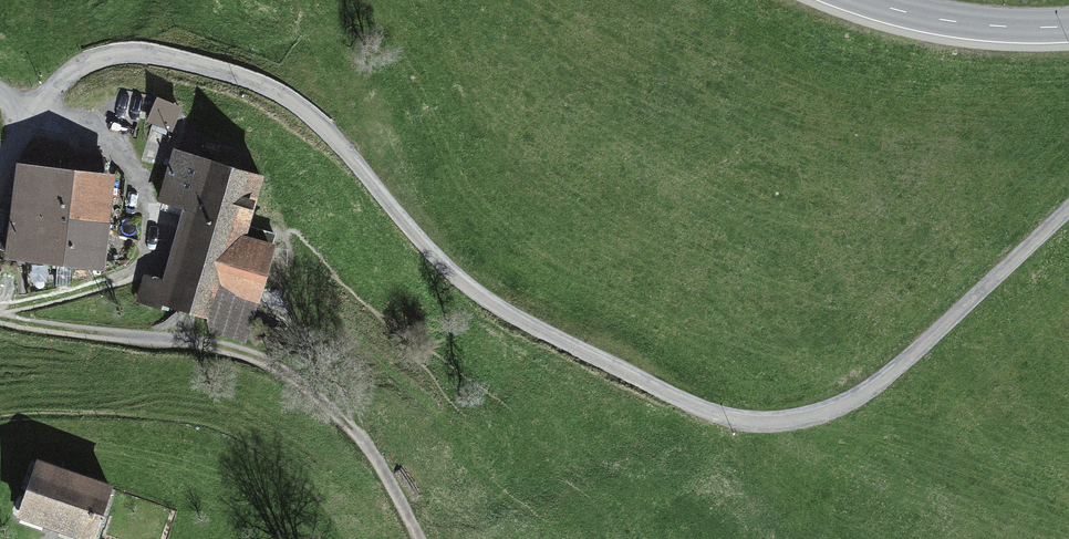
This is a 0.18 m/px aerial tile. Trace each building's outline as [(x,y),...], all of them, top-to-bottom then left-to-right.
[(179,108),(159,99),(150,120),(170,129),(179,108)] [(260,174),(175,151),(161,201),(190,209),(164,302),(211,315),(206,331),(243,342),(274,233),(246,225),(260,174)] [(62,207),(67,171),(65,170),(65,158),(34,153),(32,167),(20,166),(13,217),(38,221),(39,207),(62,209),(62,207)] [(62,207),(107,213),(109,208),(102,207),(106,177),(103,176),(106,161),(71,156),(69,171),(67,171),(62,207)] [(107,213),(62,207),(62,209),(39,207),(38,221),(36,234),(58,237),(53,261),(53,268),(59,268),(59,263),(101,268),(107,213)] [(38,221),(13,217),(8,257),(53,261),(58,237),(36,234),(38,221)] [(110,488),(28,461),(20,485),(29,488),(21,511),(94,536),(110,488)]
